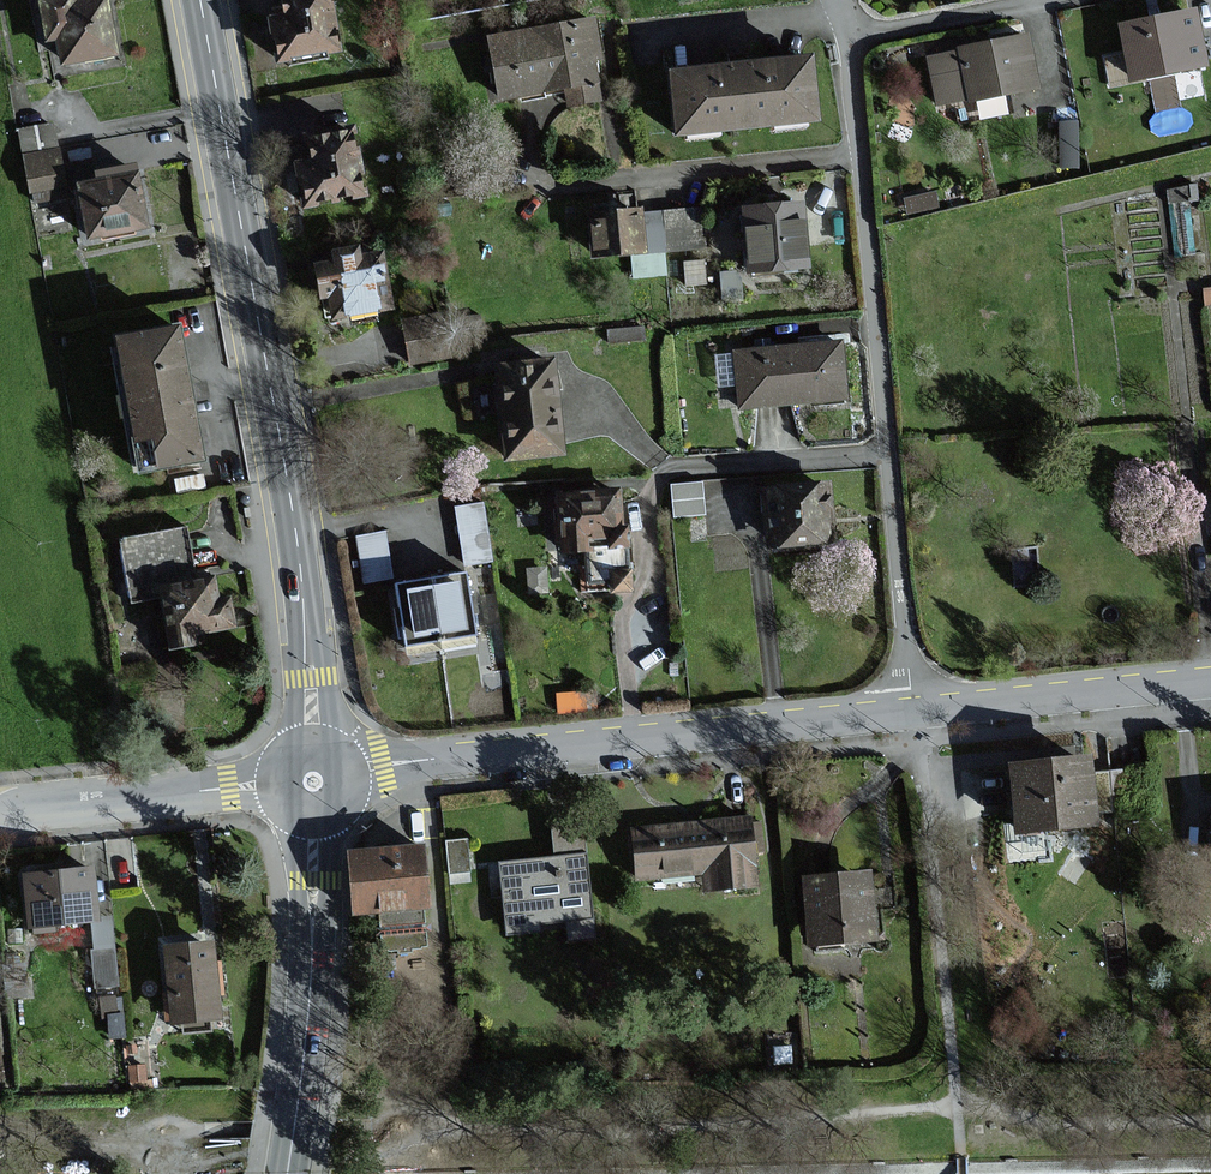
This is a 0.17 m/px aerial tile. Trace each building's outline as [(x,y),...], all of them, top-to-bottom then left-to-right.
[(50,41),(60,39),(64,64),(123,54),(114,0),(43,0),(50,41)] [(270,22),(258,24),(265,67),(329,56),(319,0),(267,0),(270,22)] [(1190,12),(1114,26),(1124,84),(1201,70),(1190,12)] [(592,18),(484,39),(497,105),(558,93),(561,105),(597,98),(590,64),(600,62),(592,18)] [(1027,38),(925,59),(936,113),(1038,93),(1027,38)] [(806,62),(659,76),(665,139),(812,125),(806,62)] [(1073,124),(1056,124),(1057,170),(1074,169),(1073,124)] [(296,165),(283,167),(292,215),(359,204),(345,129),(291,139),(296,165)] [(62,147),(25,154),(32,192),(69,185),(62,147)] [(143,168),(82,179),(92,237),(154,226),(143,168)] [(1177,190),(1168,191),(1176,255),(1195,252),(1189,201),(1197,200),(1196,188),(1177,190)] [(796,205),(733,213),(742,279),(804,272),(796,205)] [(698,209),(588,216),(590,258),(625,255),(627,283),(659,281),(657,254),(700,251),(698,209)] [(349,251),(321,256),(323,266),(304,269),(310,305),(318,304),(322,327),(338,324),(339,332),(376,326),(374,316),(385,314),(374,255),(350,259),(349,251)] [(1202,291),(1203,306),(1210,305),(1210,290),(1202,291)] [(447,315),(398,322),(405,368),(454,360),(447,315)] [(187,323),(121,335),(145,466),(210,454),(187,323)] [(835,345),(732,355),(738,409),(840,399),(835,345)] [(547,365),(493,370),(503,462),(557,456),(547,365)] [(698,485),(670,488),(673,517),(702,514),(698,485)] [(824,487),(758,494),(764,550),(830,544),(824,487)] [(619,493),(568,496),(548,497),(552,563),(580,561),(581,591),(624,588),(619,493)] [(491,560),(482,503),(457,507),(466,564),(491,560)] [(189,526),(122,539),(134,602),(162,597),(158,574),(196,568),(189,526)] [(392,577),(384,533),(358,537),(365,581),(392,577)] [(224,596),(220,566),(196,568),(158,574),(162,597),(169,655),(200,651),(198,638),(243,631),(238,594),(224,596)] [(405,584),(395,585),(405,646),(474,635),(464,575),(458,576),(405,584)] [(1089,758),(1010,767),(1017,830),(1096,821),(1089,758)] [(756,813),(632,826),(638,881),(703,873),(705,892),(764,886),(756,813)] [(584,827),(553,827),(553,848),(584,848),(584,827)] [(430,842),(350,849),(356,914),(381,911),(385,949),(430,945),(426,906),(436,905),(430,842)] [(589,850),(500,860),(508,934),(545,930),(544,923),(567,921),(569,940),(599,937),(589,850)] [(104,919),(99,863),(28,869),(33,926),(104,919)] [(876,870),(806,875),(811,944),(881,938),(876,870)] [(216,939),(167,944),(176,1024),(184,1023),(185,1033),(210,1030),(209,1020),(225,1018),(216,939)]
